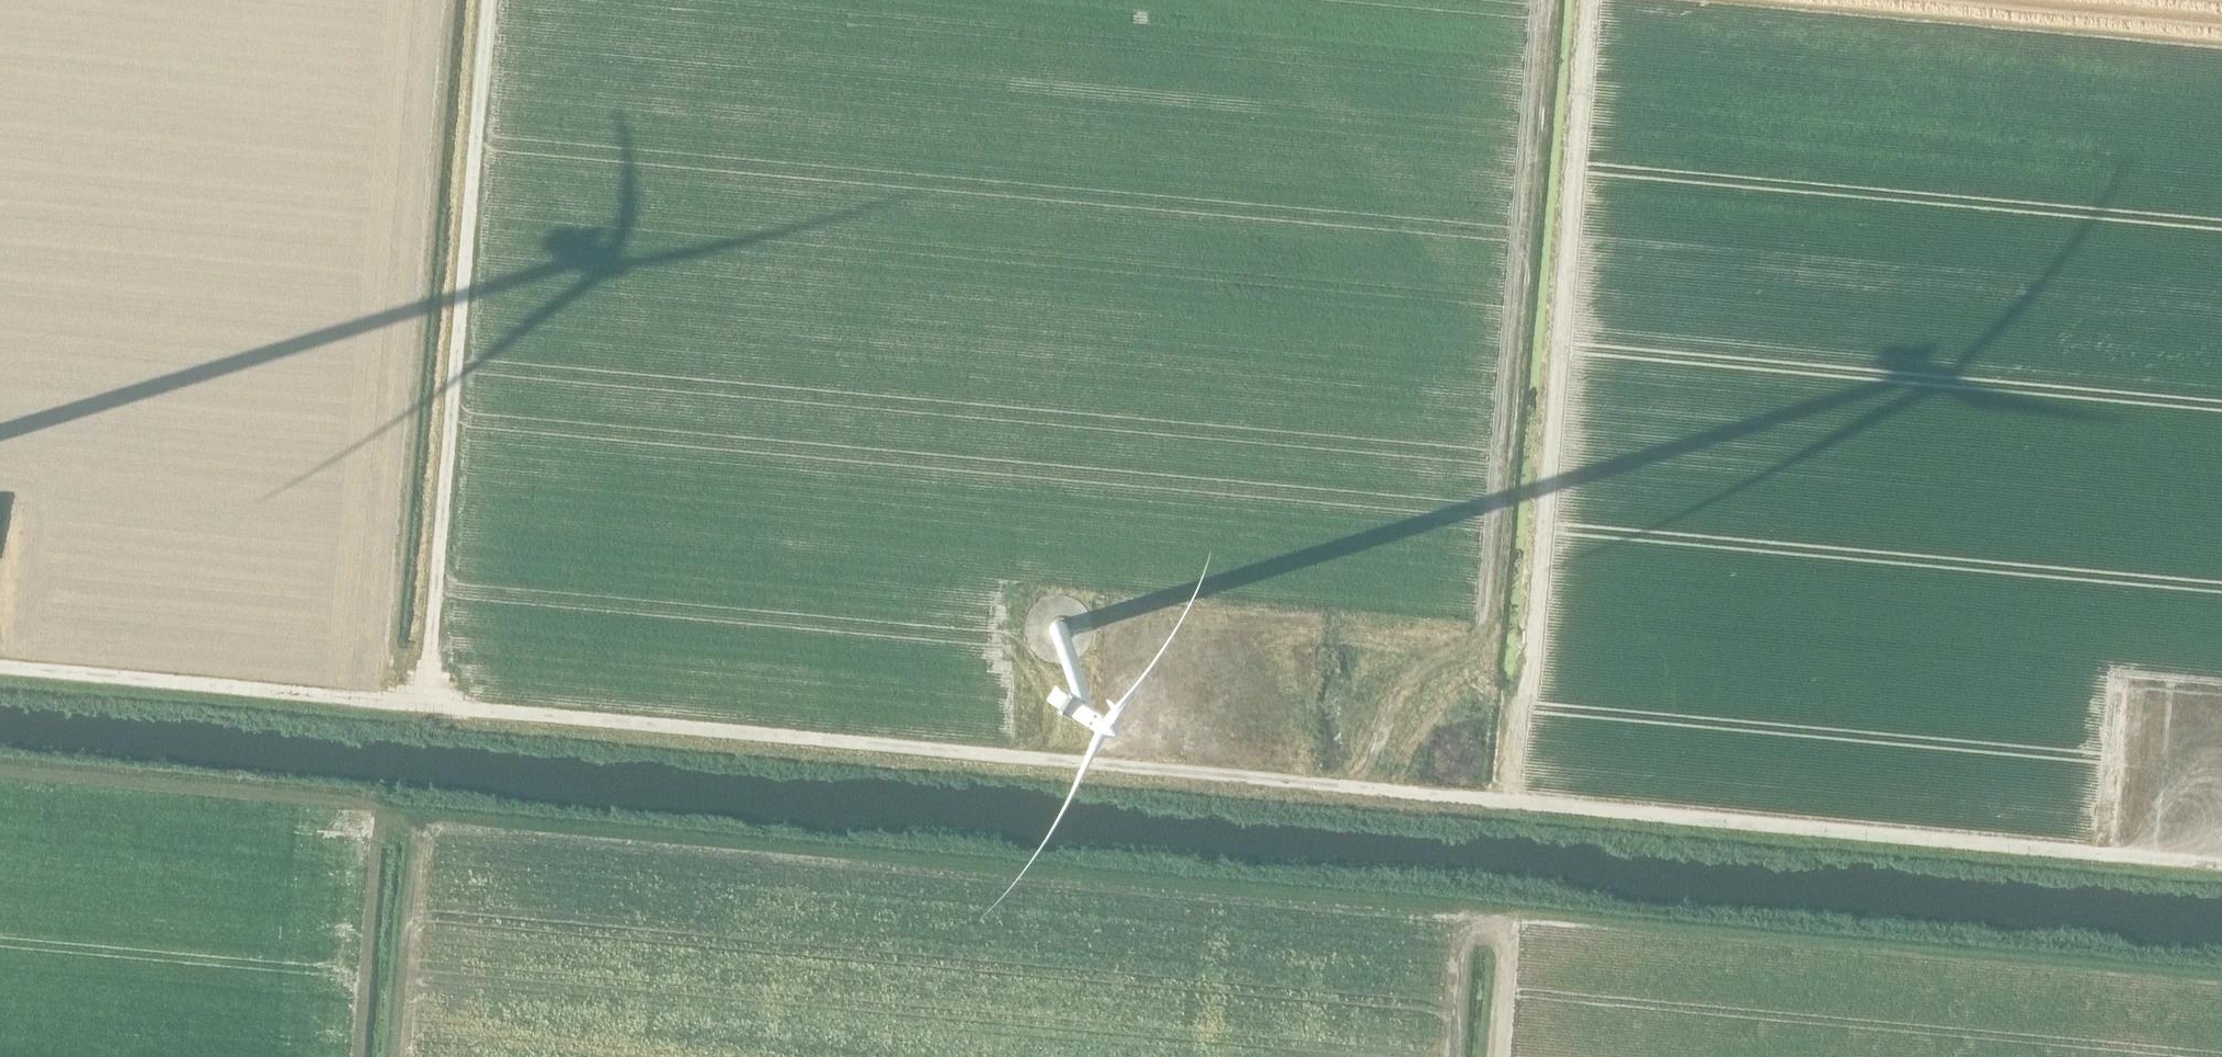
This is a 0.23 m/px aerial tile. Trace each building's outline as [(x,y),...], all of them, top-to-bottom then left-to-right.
[(1050,631),(1050,632),(1050,633),(1051,634),(1051,635),(1051,636),(1052,637),(1052,638),(1053,638),(1053,639),(1054,639),(1055,640),(1056,640),(1057,640),(1058,641),(1059,641),(1060,641),(1061,641),(1061,640),(1062,640),(1063,640),(1064,639),(1065,639),(1065,638),(1066,638),(1066,637),(1067,636),(1067,635),(1068,634),(1068,633),(1068,632),(1068,631),(1068,630),(1067,629),(1067,628),(1066,627),(1066,626),(1065,626),(1065,625),(1064,625),(1063,624),(1062,624),(1061,623),(1060,623),(1059,623),(1058,623),(1057,623),(1056,624),(1055,624),(1054,625),(1053,625),(1053,626),(1052,626),(1052,627),(1051,628),(1051,629),(1051,630),(1050,630),(1050,631)]
